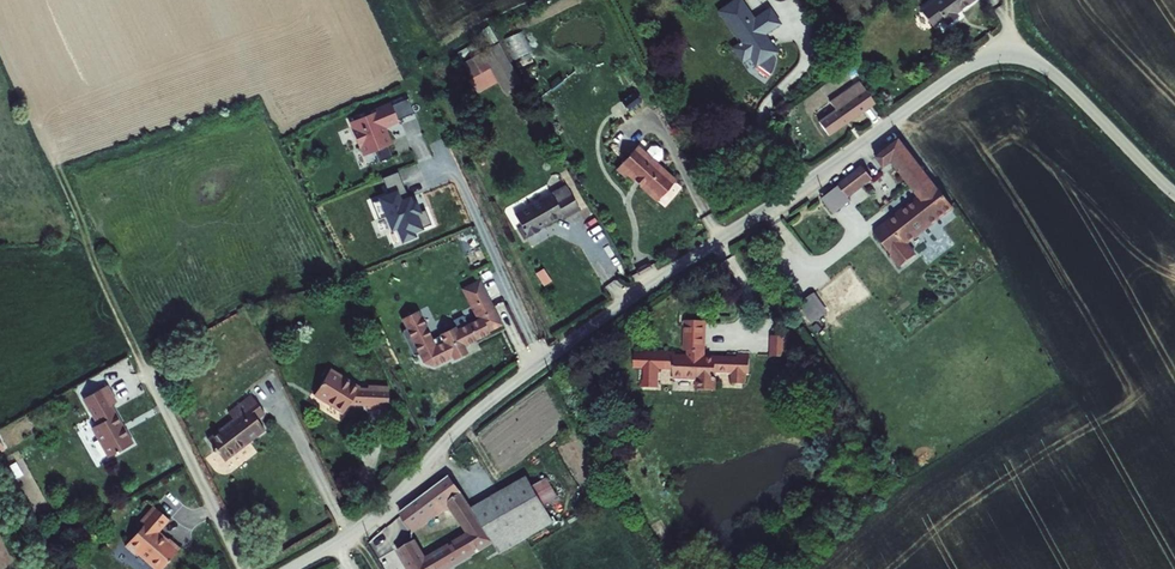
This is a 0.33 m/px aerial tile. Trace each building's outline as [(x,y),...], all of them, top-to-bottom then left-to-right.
[(717,12),(739,44),(731,49),(742,65),(750,60),(756,69),(758,68),(770,77),(774,71),(775,66),(777,62),(776,59),(775,56),(778,54),(765,36),(782,25),(770,8),(754,19),(741,0),(735,0),(717,12)] [(947,27),(960,18),(958,15),(978,0),(936,0),(920,12),(931,25),(942,18),(947,27)] [(489,27),(481,31),(490,47),(498,42),(489,27)] [(504,40),(516,64),(534,55),(521,31),(504,40)] [(520,85),(499,44),(461,64),(470,80),(467,82),(475,96),(497,84),(503,95),(520,85)] [(851,66),(846,69),(851,78),(856,75),(851,66)] [(561,81),(549,90),(552,94),(564,84),(561,81)] [(829,138),(875,106),(860,83),(830,103),(835,111),(818,122),(829,138)] [(633,94),(620,103),(624,108),(623,109),(625,112),(627,111),(629,113),(640,105),(640,100),(637,95),(633,94)] [(392,103),(398,120),(414,113),(408,97),(392,103)] [(359,116),(350,121),(363,156),(376,151),(380,161),(392,156),(389,145),(393,144),(386,127),(399,122),(398,120),(392,103),(391,101),(359,114),(359,116)] [(874,230),(892,254),(891,255),(901,268),(918,254),(909,243),(955,210),(901,136),(875,156),(884,167),(892,161),(918,196),(874,230)] [(645,154),(637,147),(615,172),(624,180),(627,177),(634,184),(635,184),(640,188),(639,189),(656,204),(676,181),(657,164),(645,154)] [(651,147),(645,154),(657,164),(663,158),(662,152),(657,147),(651,147)] [(862,164),(838,183),(839,184),(849,197),(874,178),(862,164)] [(387,191),(378,195),(391,229),(396,227),(402,241),(417,235),(416,231),(424,227),(424,226),(432,223),(426,208),(422,210),(417,197),(413,198),(411,193),(408,195),(398,170),(382,176),(387,191)] [(849,197),(839,184),(821,198),(834,214),(851,200),(849,197)] [(526,238),(527,240),(540,232),(540,231),(563,218),(564,220),(579,212),(566,186),(514,214),(520,227),(526,238)] [(526,238),(520,227),(517,229),(522,240),(526,238)] [(462,288),(476,318),(458,328),(456,325),(440,333),(440,335),(433,339),(419,309),(402,318),(406,328),(404,329),(403,333),(413,355),(416,356),(419,354),(423,362),(433,366),(452,357),(454,360),(469,352),(466,345),(491,333),(490,331),(503,324),(481,278),(462,288)] [(829,312),(815,292),(798,303),(812,323),(829,312)] [(673,369),(673,379),(695,380),(695,389),(716,389),(716,373),(732,374),(731,383),(745,385),(746,374),(749,374),(750,354),(737,353),(737,356),(706,355),(706,321),(683,320),(683,349),(687,350),(687,354),(675,354),(675,352),(641,350),(641,352),(634,352),(634,368),(644,368),(644,379),(641,380),(641,388),(658,388),(660,369),(673,369)] [(819,334),(823,330),(817,323),(813,327),(819,334)] [(787,336),(771,335),(770,356),(786,356),(787,336)] [(314,395),(344,414),(349,404),(367,405),(367,408),(388,408),(389,385),(368,384),(368,388),(360,387),(360,385),(331,367),(314,395)] [(108,458),(134,443),(112,404),(117,401),(108,384),(82,399),(96,424),(91,428),(108,458)] [(208,437),(225,461),(266,430),(258,419),(265,414),(251,395),(228,411),(233,418),(208,437)] [(399,512),(414,532),(450,506),(467,532),(427,556),(416,538),(396,550),(408,568),(449,568),(478,552),(476,550),(479,548),(480,550),(494,542),(472,507),(463,492),(450,474),(399,512)] [(527,475),(472,507),(494,542),(500,555),(554,522),(546,507),(533,486),(527,475)] [(547,478),(533,486),(546,507),(560,498),(547,478)] [(169,519),(152,505),(139,521),(142,524),(124,546),(135,555),(137,554),(154,568),(162,568),(181,547),(169,538),(168,538),(159,531),(169,519)] [(575,514),(567,519),(570,524),(578,519),(575,514)]
